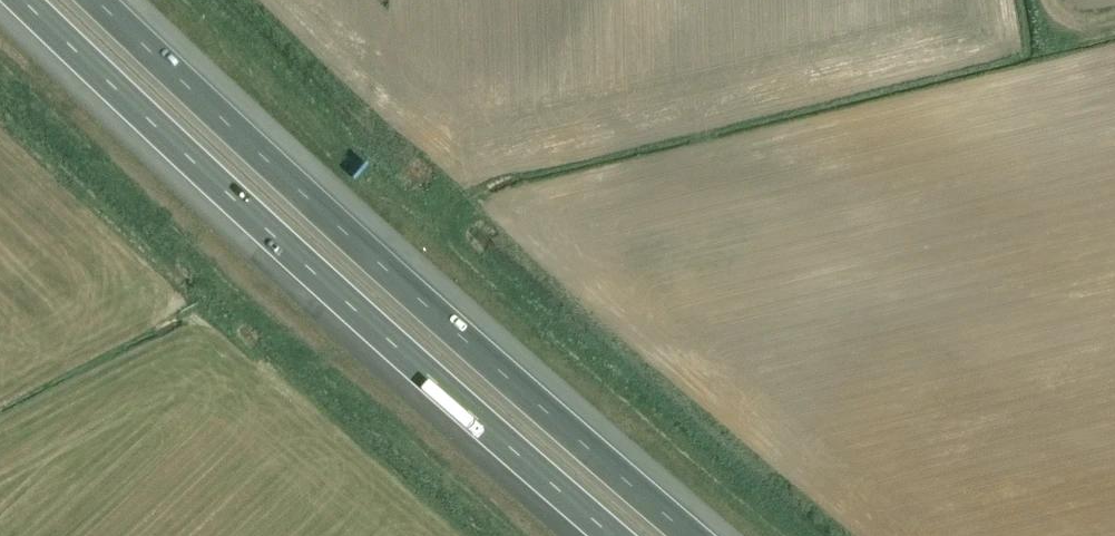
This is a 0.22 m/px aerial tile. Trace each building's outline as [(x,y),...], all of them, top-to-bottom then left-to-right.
[(359,169),(368,179),(381,166),(373,156),(359,169)]
